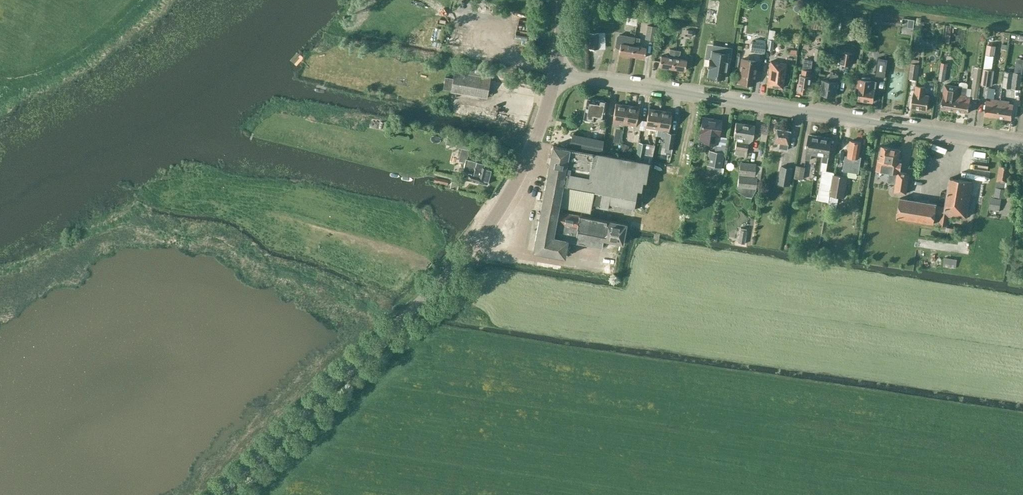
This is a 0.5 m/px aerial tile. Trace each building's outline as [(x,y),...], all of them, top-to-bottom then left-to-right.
[(626,17),(625,24),(635,25),(636,18),(626,17)] [(645,39),(655,41),(658,26),(648,25),(645,39)] [(775,31),(770,30),(769,30),(766,50),(772,51),(775,31)] [(598,31),(589,32),(589,48),(599,48),(598,31)] [(853,32),(848,35),(853,41),(857,37),(853,32)] [(449,40),(461,43),(462,37),(450,35),(449,40)] [(619,35),(617,36),(616,46),(617,47),(619,48),(618,54),(631,56),(634,37),(619,35)] [(636,44),(639,43),(640,38),(634,37),(631,56),(644,58),(646,47),(636,46),(636,44)] [(750,52),(765,54),(767,43),(766,42),(766,40),(760,39),(759,42),(752,41),(750,52)] [(987,55),(995,56),(996,46),(988,45),(987,55)] [(709,67),(708,75),(715,77),(715,78),(721,79),(722,78),(724,78),(727,56),(730,57),(731,48),(720,46),(719,52),(712,51),(710,58),(709,58),(708,67),(709,67)] [(814,60),(821,61),(823,49),(817,47),(814,60)] [(508,58),(508,48),(496,48),(496,58),(508,58)] [(672,68),(675,50),(669,49),(669,53),(671,55),(671,57),(661,56),(659,66),(672,68)] [(680,51),(675,50),(672,68),(685,70),(686,60),(676,58),(677,56),(680,54),(680,51)] [(843,50),(841,64),(851,65),(853,52),(843,50)] [(831,57),(830,64),(837,66),(839,58),(831,57)] [(875,76),(885,77),(888,59),(878,57),(875,76)] [(757,61),(742,58),(738,82),(753,84),(757,61)] [(1020,90),(1022,73),(1021,73),(1022,61),(1022,59),(1016,58),(1014,72),(1006,71),(1004,88),(1020,90)] [(805,59),(803,70),(802,70),(801,76),(801,75),(798,91),(808,93),(811,77),(810,77),(811,71),(812,71),(814,60),(805,59)] [(909,79),(918,80),(920,60),(912,59),(909,79)] [(767,86),(782,88),(785,64),(771,62),(767,86)] [(939,80),(945,82),(948,64),(942,63),(939,80)] [(959,85),(957,94),(954,111),(968,113),(971,98),(978,99),(982,67),(975,66),(972,88),(968,88),(969,84),(967,82),(962,82),(960,83),(960,85),(959,85)] [(310,67),(308,74),(323,78),(325,71),(310,67)] [(982,85),(992,87),(995,70),(984,68),(982,85)] [(831,71),(830,81),(822,80),(820,94),(835,97),(837,82),(839,75),(833,74),(834,72),(831,71)] [(454,72),(453,78),(445,77),(443,89),(451,91),(450,92),(486,98),(490,78),(460,73),(454,72)] [(863,77),(862,80),(858,79),(857,88),(860,89),(858,100),(873,102),(875,90),(872,89),(874,81),(871,81),(871,78),(863,77)] [(943,94),(941,108),(954,111),(957,94),(959,85),(945,83),(944,94),(943,94)] [(911,108),(927,110),(929,95),(925,95),(926,87),(916,86),(915,94),(913,94),(911,108)] [(596,100),(586,99),(583,120),(595,122),(595,118),(604,120),(607,102),(604,101),(603,100),(600,99),(599,100),(596,100)] [(998,117),(1001,100),(991,99),(991,101),(986,100),(984,115),(998,117)] [(1001,100),(998,117),(1011,119),(1014,104),(1009,104),(1009,102),(1001,100)] [(627,105),(615,103),(612,122),(624,124),(627,105)] [(640,130),(642,120),(636,119),(638,107),(627,105),(624,124),(635,126),(635,129),(640,130)] [(647,121),(642,120),(640,130),(645,131),(646,128),(657,129),(660,110),(648,109),(647,121)] [(660,110),(657,129),(668,131),(671,112),(660,110)] [(700,133),(701,133),(699,141),(718,144),(719,136),(721,120),(702,117),(700,133)] [(755,125),(736,122),(733,136),(737,137),(735,149),(747,151),(749,139),(752,140),(755,125)] [(619,143),(622,129),(615,128),(613,142),(619,143)] [(788,144),(790,131),(777,129),(775,142),(780,143),(779,148),(787,149),(788,144)] [(664,148),(673,149),(676,133),(667,132),(664,148)] [(817,155),(820,136),(809,134),(806,154),(805,159),(810,160),(811,154),(817,155)] [(600,153),(602,141),(572,135),(570,147),(600,153)] [(471,142),(457,138),(447,136),(446,144),(455,146),(461,148),(458,160),(464,162),(460,178),(487,184),(491,165),(466,159),(469,149),(471,142)] [(820,136),(817,155),(823,156),(822,162),(827,163),(828,157),(831,138),(820,136)] [(846,156),(843,170),(858,173),(861,157),(858,157),(861,142),(850,141),(848,156),(846,156)] [(646,163),(651,164),(655,145),(639,142),(636,157),(647,159),(646,163)] [(553,145),(533,251),(563,257),(566,241),(567,239),(551,236),(556,212),(558,212),(559,205),(589,212),(591,204),(632,211),(635,196),(639,197),(642,181),(645,182),(648,164),(553,145)] [(890,148),(882,146),(879,159),(878,159),(876,170),(887,172),(889,175),(888,182),(895,183),(894,192),(907,194),(910,173),(900,172),(900,171),(901,171),(902,162),(902,159),(900,158),(901,151),(890,149),(890,148)] [(665,151),(658,154),(661,159),(667,156),(665,151)] [(722,174),(723,168),(725,154),(708,151),(706,165),(707,165),(706,171),(722,174)] [(975,170),(986,170),(986,154),(976,154),(975,170)] [(752,196),(755,190),(757,177),(759,177),(761,166),(740,163),(737,188),(740,192),(745,196),(752,196)] [(1010,167),(999,165),(994,196),(1005,198),(1010,167)] [(778,183),(791,186),(794,168),(781,166),(778,183)] [(795,178),(804,179),(805,167),(797,166),(795,178)] [(831,183),(834,171),(821,168),(818,180),(831,183)] [(847,177),(833,175),(830,195),(843,197),(847,177)] [(435,177),(433,182),(448,185),(449,180),(435,177)] [(949,214),(949,217),(952,217),(952,214),(966,216),(972,181),(950,178),(945,207),(949,208),(949,214)] [(458,182),(451,181),(450,187),(457,189),(458,182)] [(989,210),(999,212),(1001,199),(991,197),(989,210)] [(949,208),(945,207),(936,206),(937,204),(900,198),(897,217),(934,223),(935,215),(939,216),(938,224),(947,226),(949,217),(949,214),(949,208)] [(579,216),(558,212),(556,212),(551,236),(567,239),(566,241),(601,247),(602,240),(622,244),(626,224),(579,216)] [(946,231),(965,234),(966,228),(947,225),(946,231)] [(738,243),(745,244),(747,231),(741,230),(738,243)] [(945,258),(944,267),(956,268),(957,259),(945,258)]
